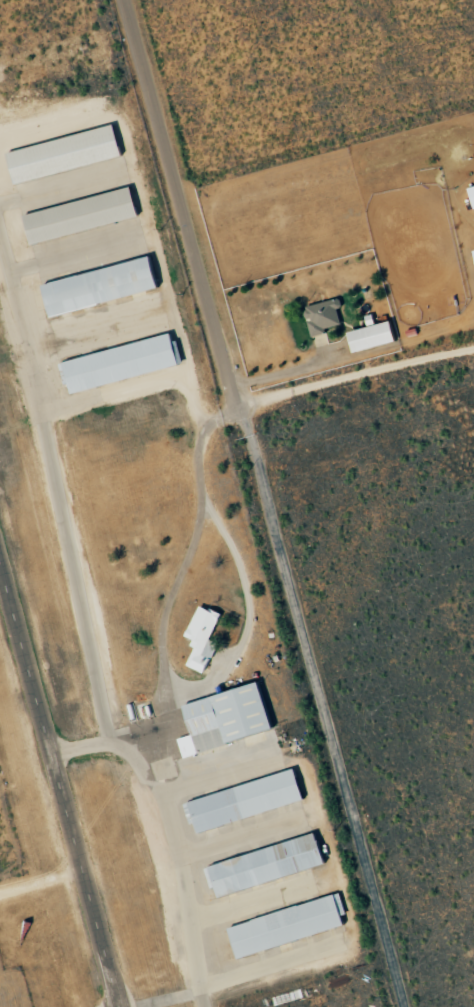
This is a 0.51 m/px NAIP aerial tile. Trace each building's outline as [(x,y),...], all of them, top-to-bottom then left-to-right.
[(8,150),(15,182),(123,159),(116,127),(8,150)] [(140,217),(132,188),(24,215),(31,245),(140,217)] [(43,283),(50,316),(160,291),(152,258),(43,283)] [(341,324),(337,309),(342,307),(339,297),(303,308),(312,337),(327,333),(325,329),(341,324)] [(397,341),(391,321),(349,333),(355,353),(397,341)] [(59,362),(65,386),(70,385),(72,393),(180,367),(173,335),(59,362)] [(186,665),(205,673),(218,642),(211,639),(221,614),(199,604),(186,637),(196,641),(186,665)] [(184,704),(192,735),(178,739),(183,755),(274,732),(261,683),(184,704)] [(305,802),(296,771),(184,801),(191,825),(196,823),(198,831),(305,802)] [(326,867),(318,835),(205,866),(211,889),(217,887),(219,896),(326,867)] [(229,925),(237,956),(348,928),(340,895),(229,925)]
